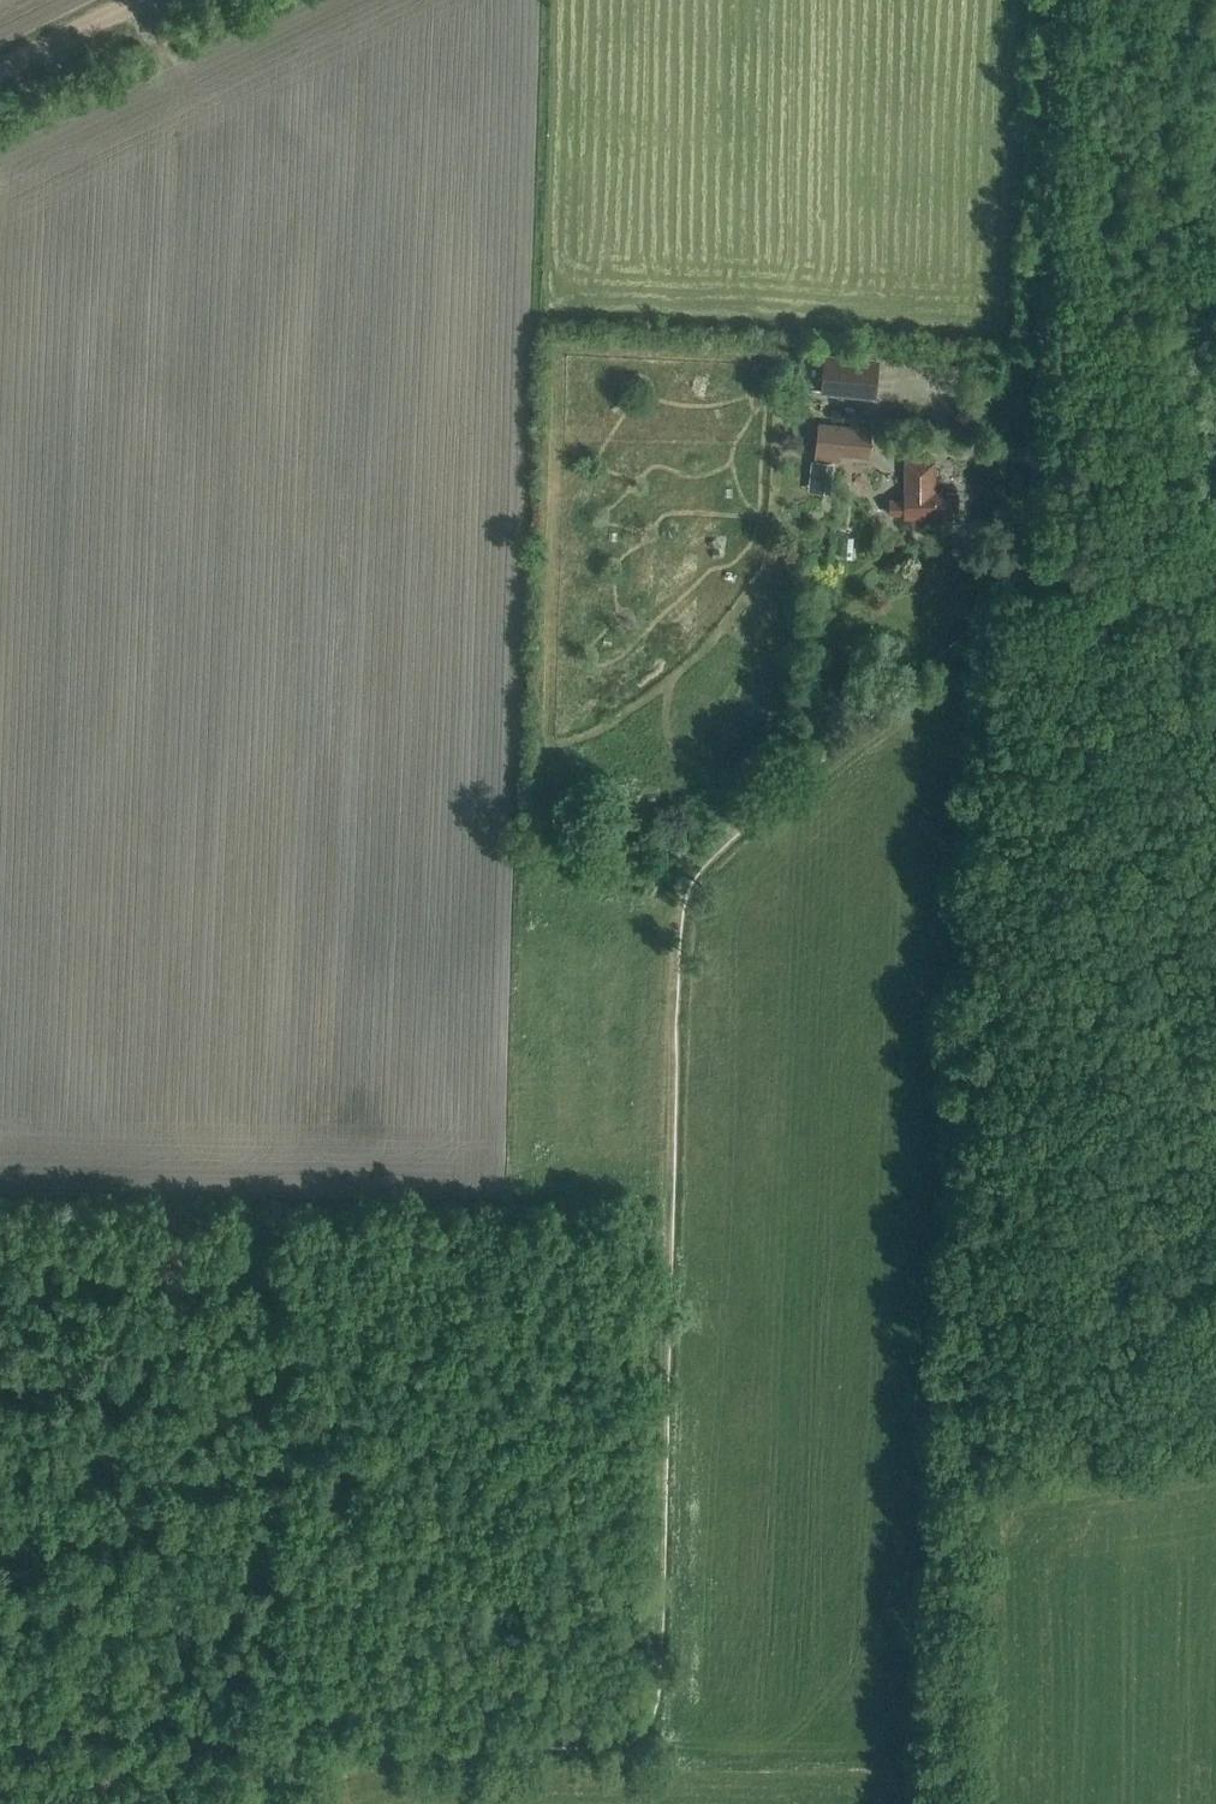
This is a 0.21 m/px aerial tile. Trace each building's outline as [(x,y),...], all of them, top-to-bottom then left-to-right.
[(873,397),(876,361),(826,355),(822,391),(873,397)] [(871,458),(874,429),(819,424),(815,458),(841,461),(842,456),(871,458)] [(959,513),(959,494),(936,494),(936,462),(907,461),(907,491),(905,491),(905,500),(891,500),(891,514),(905,514),(905,519),(933,519),(933,523),(953,523),(954,513),(959,513)]
